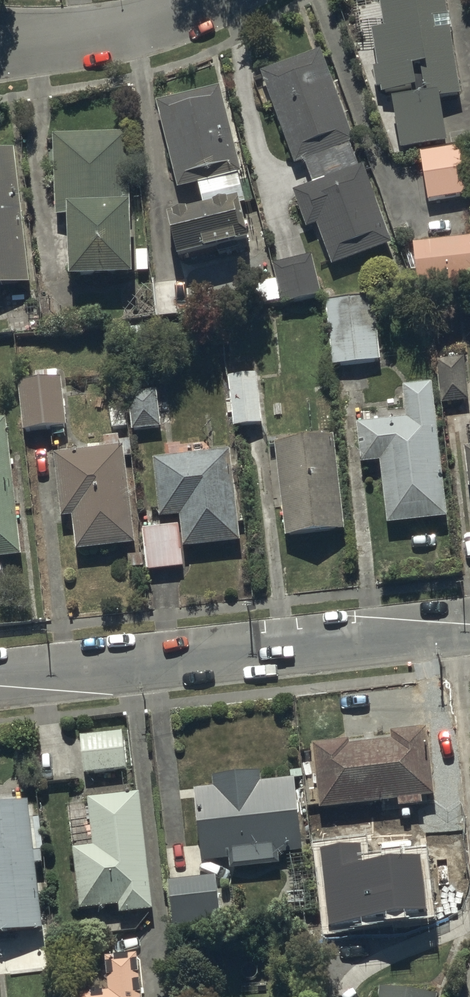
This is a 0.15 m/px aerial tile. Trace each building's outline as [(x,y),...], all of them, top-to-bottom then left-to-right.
[(381,4),(384,35),(372,37),(377,73),(372,74),(375,96),(382,95),(383,100),(392,99),(400,154),(445,148),(438,104),(459,101),(450,35),(436,37),(434,24),(447,22),(444,0),(412,0),(381,4)] [(313,191),(358,173),(349,149),(352,148),(320,57),(254,81),(264,111),(273,108),(295,171),(305,167),(313,191)] [(205,217),(237,208),(243,207),(236,179),(239,178),(220,95),(156,109),(177,195),(199,190),(205,217)] [(132,287),(127,140),(53,141),(55,223),(69,223),(68,287),(132,287)] [(421,152),(429,200),(469,194),(469,190),(464,145),(421,152)] [(0,150),(0,285),(29,282),(14,148),(0,150)] [(358,173),(313,191),(292,198),(305,234),(316,230),(331,271),(390,250),(363,171),(358,173)] [(237,208),(205,217),(168,226),(178,268),(247,252),(237,208)] [(413,248),(417,289),(469,285),(469,242),(413,248)] [(312,256),(272,266),(281,301),(322,293),(312,256)] [(187,280),(152,283),(157,324),(191,321),(187,280)] [(375,302),(337,305),(344,369),(381,366),(375,302)] [(438,365),(443,409),(469,406),(469,398),(466,362),(438,365)] [(22,388),(28,435),(69,431),(63,380),(57,381),(57,374),(37,377),(38,386),(22,388)] [(259,377),(229,380),(235,431),(265,428),(259,377)] [(435,389),(406,392),(410,425),(359,430),(363,470),(382,467),(389,531),(450,524),(435,389)] [(159,394),(131,397),(135,436),(164,433),(159,394)] [(0,427),(0,566),(24,563),(8,426),(0,427)] [(276,447),(287,543),(346,536),(335,440),(276,447)] [(138,550),(126,452),(57,460),(64,525),(76,524),(80,557),(138,550)] [(234,455),(156,464),(163,524),(183,521),(187,553),(245,546),(234,455)] [(349,747),(314,750),(318,814),(397,808),(398,813),(401,813),(402,836),(424,835),(427,882),(466,879),(460,802),(434,804),(429,736),(391,739),(392,750),(349,753),(349,747)] [(122,738),(79,742),(83,780),(125,776),(122,738)] [(214,787),(195,789),(203,862),(230,859),(232,870),(281,865),(280,854),(303,852),(295,779),(263,782),(261,772),(213,776),(214,787)] [(88,803),(92,852),(73,854),(79,915),(118,911),(119,920),(152,917),(140,799),(88,803)] [(40,936),(27,810),(0,812),(0,940),(40,936)] [(169,887),(172,929),(173,933),(219,929),(215,883),(169,887)] [(145,984),(139,984),(139,963),(107,964),(108,996),(145,996),(145,984)]
